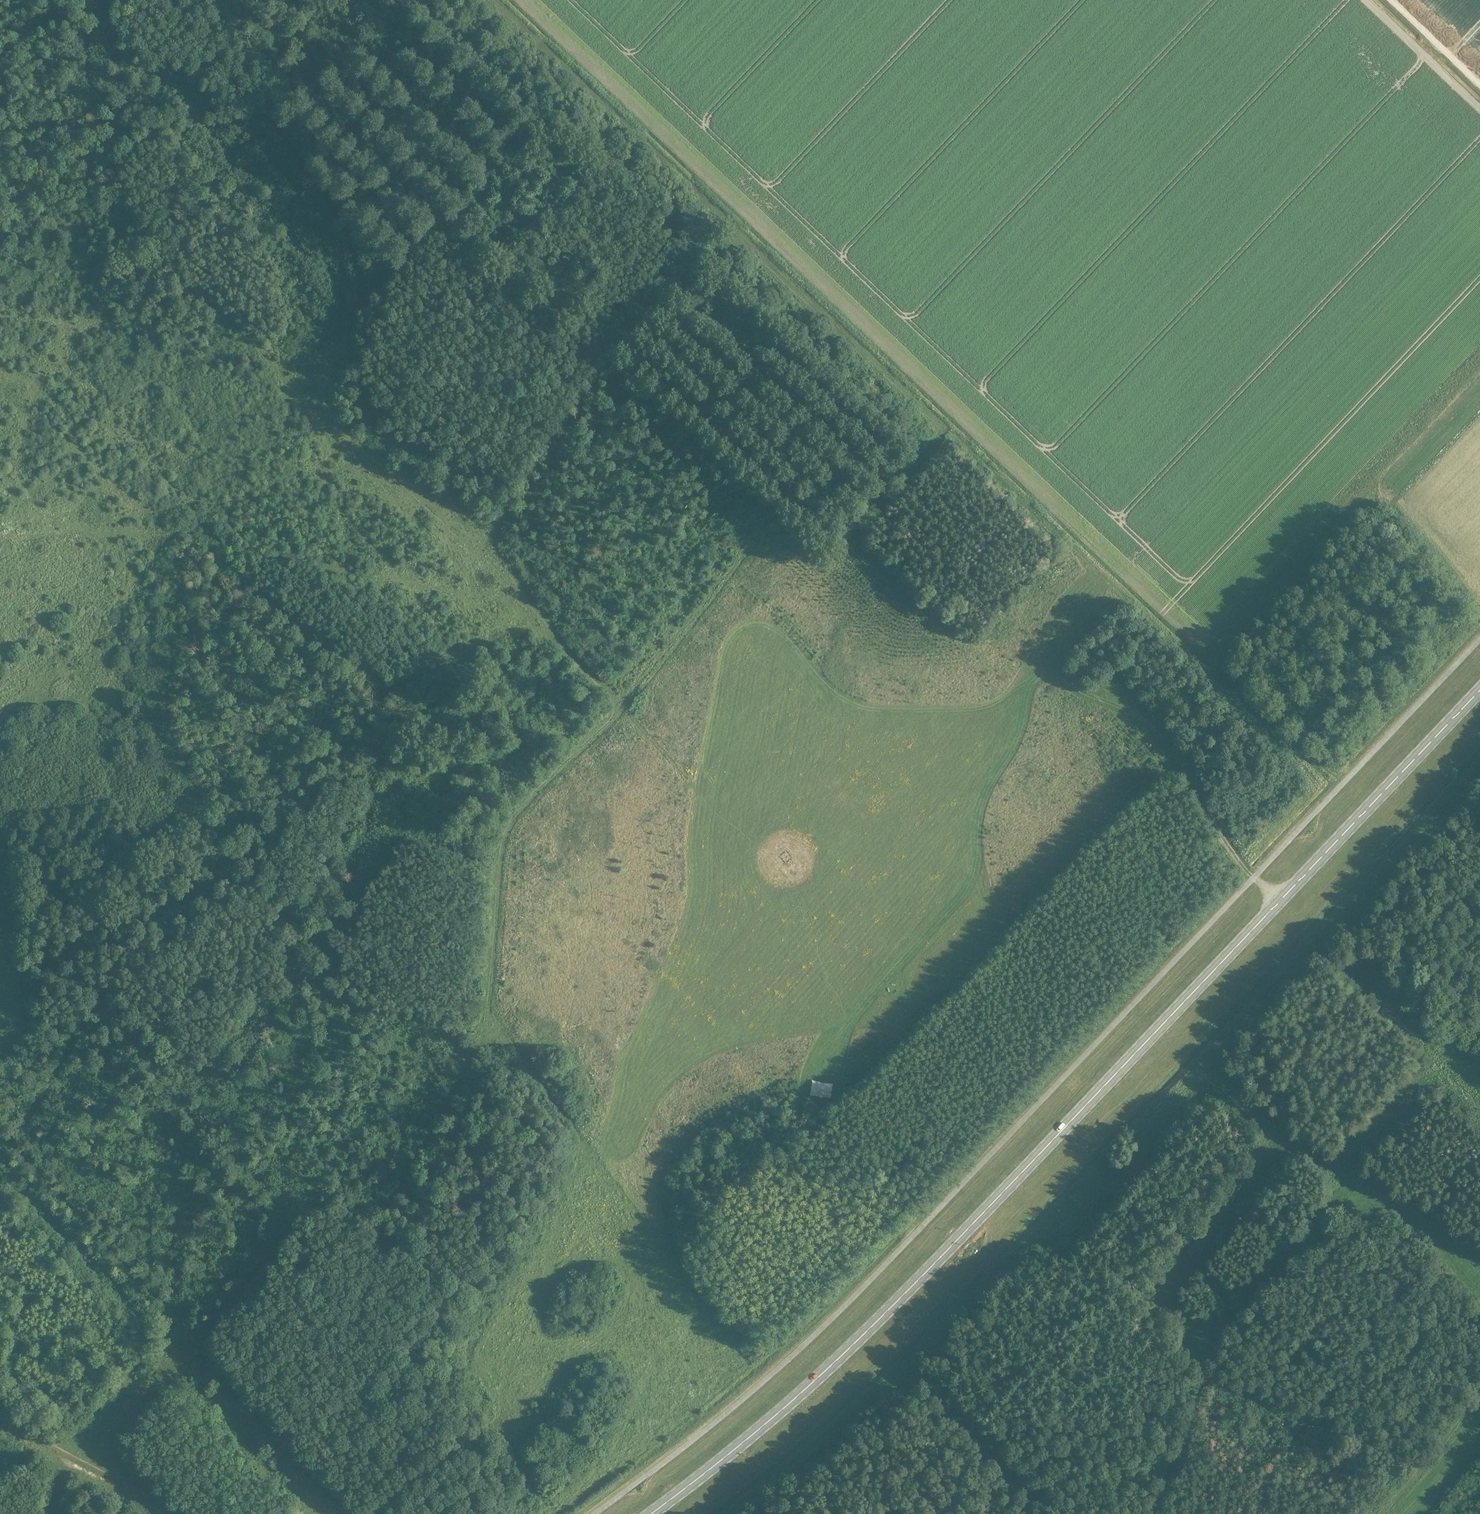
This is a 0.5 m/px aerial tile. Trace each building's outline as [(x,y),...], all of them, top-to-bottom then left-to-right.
[(128,56),(133,63),(139,59),(135,52),(128,56)]
